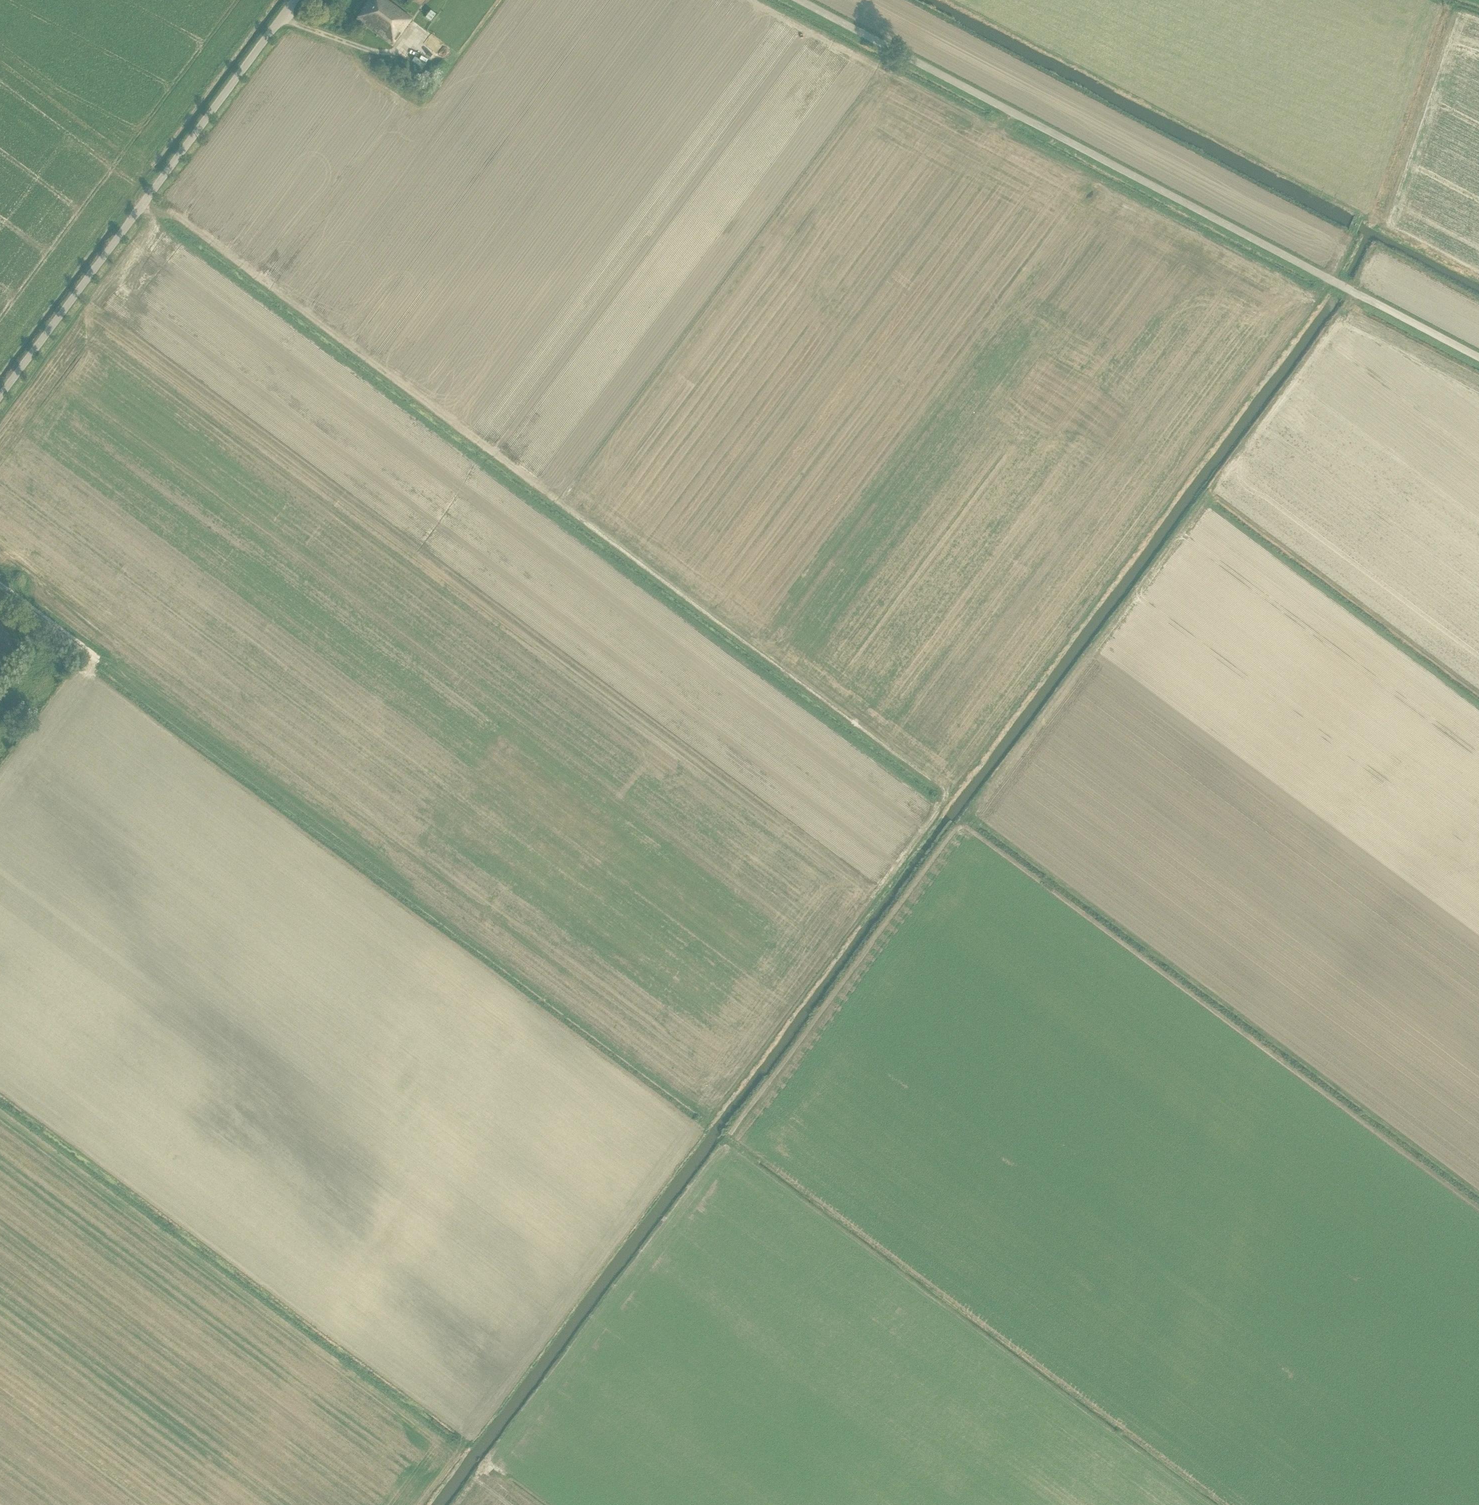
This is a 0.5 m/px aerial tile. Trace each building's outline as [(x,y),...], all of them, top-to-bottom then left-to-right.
[(413,20),(386,0),(368,0),(360,11),(361,12),(356,19),(393,46),(413,20)] [(431,11),(426,18),(431,22),(436,15),(431,11)]
